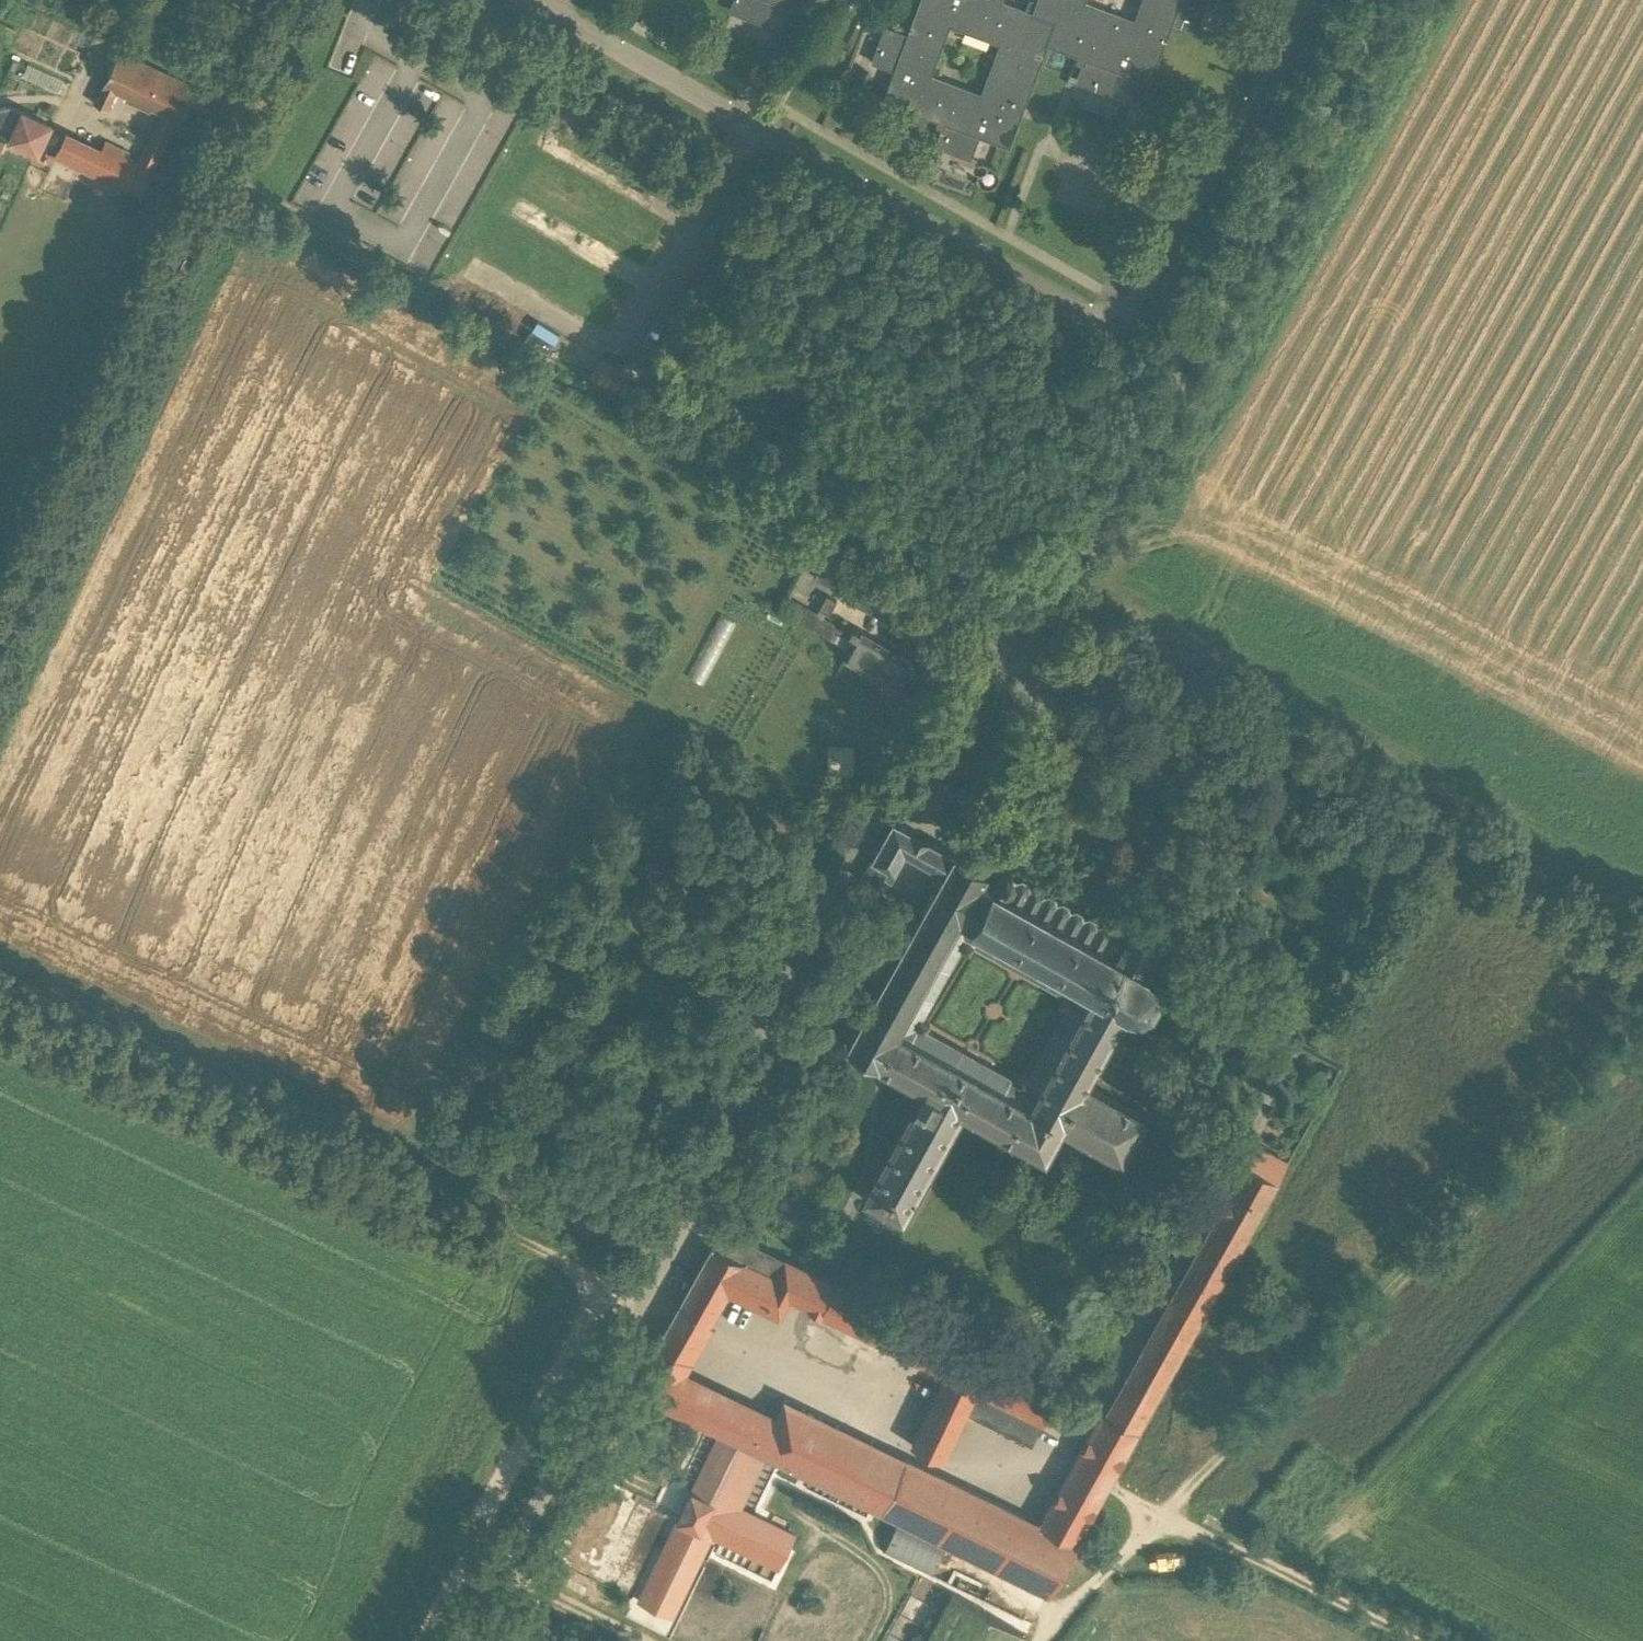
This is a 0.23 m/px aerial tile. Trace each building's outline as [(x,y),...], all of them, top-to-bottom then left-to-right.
[(732,7),(765,20),(773,0),(802,12),(807,0),(735,0),(732,7)] [(908,35),(884,26),(871,63),(894,72),(884,99),(937,119),(946,122),(937,148),(973,161),(982,136),(1007,145),(1045,42),(1086,58),(1079,77),(1112,90),(1119,70),(1149,81),(1172,20),(1192,27),(1202,0),(1140,0),(1134,20),(1085,2),(1086,0),(1039,0),(1033,15),(993,0),(921,0),(908,35)] [(161,114),(158,120),(171,126),(173,120),(183,124),(200,86),(119,50),(95,104),(107,110),(115,92),(126,97),(124,101),(148,112),(150,109),(161,114)] [(11,129),(20,110),(11,106),(0,109),(0,124),(11,129)] [(51,125),(20,110),(11,129),(13,131),(9,139),(37,153),(51,125)] [(53,159),(125,192),(126,192),(128,188),(140,194),(152,167),(155,162),(142,156),(140,161),(129,156),(131,152),(105,140),(101,148),(65,132),(53,159)] [(814,578),(849,596),(870,607),(884,582),(828,552),(814,578)] [(819,609),(830,614),(837,600),(827,595),(819,609)] [(789,597),(778,615),(839,652),(850,633),(789,597)] [(694,673),(710,679),(734,621),(719,615),(694,673)] [(853,627),(850,633),(839,652),(847,657),(846,658),(893,685),(913,696),(928,669),(853,627)] [(898,711),(884,735),(898,743),(912,719),(898,711)] [(852,776),(853,748),(828,747),(827,775),(852,776)] [(1044,1159),(1060,1130),(1121,1163),(1145,1119),(1084,1086),(1123,1015),(1137,1017),(1151,1010),(1157,999),(1157,984),(1146,973),(1160,946),(1130,930),(1124,933),(1002,867),(993,884),(983,879),(987,872),(905,826),(893,820),(861,879),(882,891),(903,853),(940,873),(844,1049),(923,1091),(863,1200),(903,1222),(962,1114),(1044,1159)] [(1258,1144),(1246,1164),(1239,1176),(1267,1191),(1274,1178),(1285,1160),(1258,1144)] [(1267,1191),(1239,1176),(1219,1213),(1247,1229),(1267,1191)] [(1219,1213),(1177,1288),(1206,1304),(1247,1229),(1219,1213)] [(789,1259),(723,1227),(678,1306),(711,1325),(730,1294),(782,1320),(791,1300),(789,1259)] [(789,1259),(791,1300),(948,1377),(913,1447),(944,1462),(966,1416),(1032,1448),(1040,1435),(1042,1435),(1062,1394),(789,1259)] [(1177,1288),(1152,1333),(1182,1349),(1206,1304),(1177,1288)] [(669,1322),(662,1335),(632,1389),(681,1413),(697,1381),(682,1374),(702,1341),(669,1322)] [(1152,1333),(1127,1379),(1156,1395),(1182,1349),(1152,1333)] [(1127,1379),(1106,1415),(1136,1432),(1156,1395),(1127,1379)] [(723,1434),(750,1447),(884,1512),(909,1463),(785,1401),(776,1420),(697,1381),(681,1413),(723,1434)] [(1040,1528),(1075,1546),(1136,1432),(1106,1415),(1102,1413),(1040,1528)] [(720,1507),(750,1447),(723,1434),(649,1583),(677,1596),(706,1536),(761,1562),(776,1534),(720,1507)] [(1075,1546),(1040,1528),(909,1463),(884,1512),(1050,1592),(1075,1546)] [(950,1588),(923,1640),(973,1640),(990,1608),(950,1588)]
